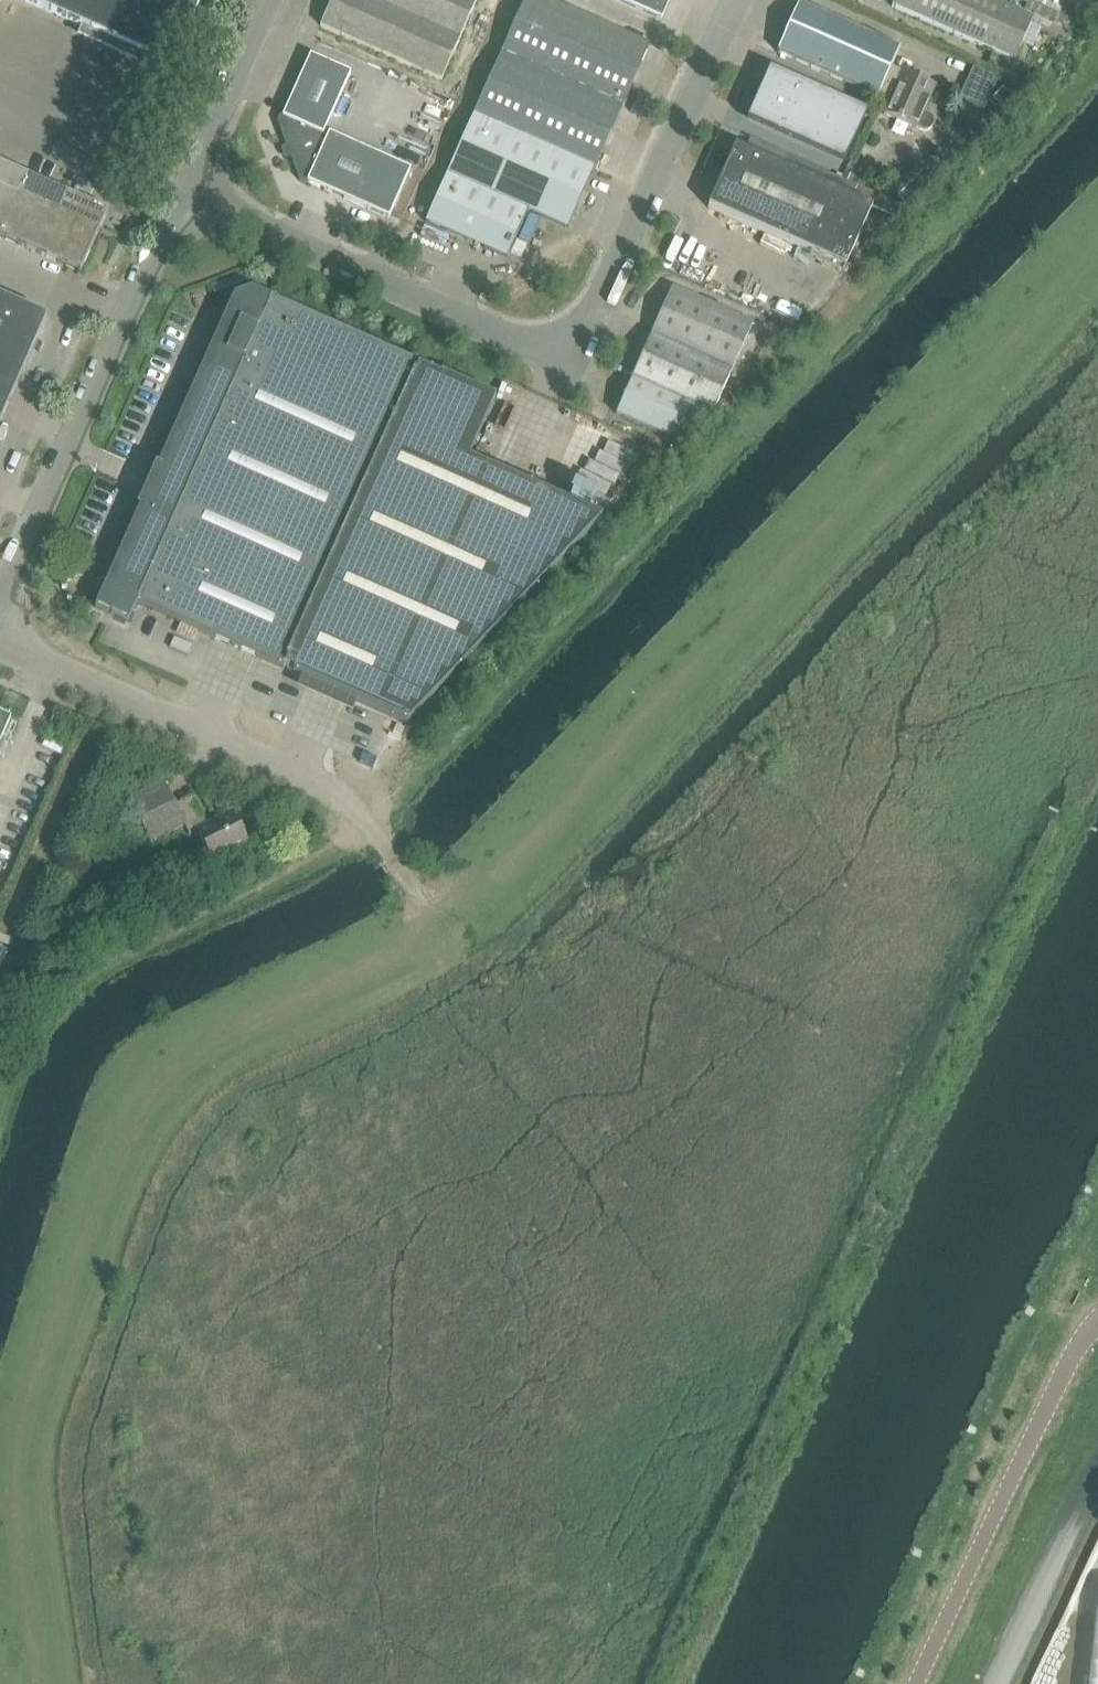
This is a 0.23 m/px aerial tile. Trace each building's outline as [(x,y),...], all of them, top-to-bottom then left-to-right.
[(88,30),(83,40),(144,67),(148,57),(171,67),(201,0),(21,0),(88,30)] [(442,80),(477,0),(332,0),(320,26),(442,80)] [(474,114),(426,223),(507,259),(528,212),(568,229),(649,47),(544,0),(525,0),(474,114)] [(661,20),(670,0),(617,0),(661,20)] [(1015,61),(1033,21),(986,0),(895,0),(892,7),(1015,61)] [(777,52),(824,73),(878,97),(880,94),(891,99),(884,114),(916,129),(917,127),(925,131),(929,130),(932,127),(933,124),(933,120),(931,116),(923,113),(935,86),(892,67),(900,49),(799,4),(777,52)] [(309,182),(389,218),(411,170),(325,131),(351,74),(310,55),(283,116),(281,115),(277,123),(300,181),(308,185),(309,182)] [(983,83),(946,67),(937,85),(975,102),(983,83)] [(748,117),(746,122),(845,165),(847,160),(864,121),(865,119),(867,114),(769,70),(767,75),(748,117)] [(806,252),(845,269),(872,209),(735,148),(708,208),(685,260),(783,304),(806,252)] [(0,164),(0,237),(80,272),(80,273),(81,273),(108,212),(0,164)] [(632,377),(692,404),(712,413),(753,325),(672,289),(632,377)] [(137,603),(407,724),(602,519),(468,460),(478,437),(495,399),(457,382),(441,375),(440,377),(418,367),(419,365),(251,290),(234,297),(158,466),(155,465),(136,508),(139,509),(95,608),(128,623),(137,603)] [(46,319),(0,299),(0,423),(46,319)] [(712,413),(692,404),(632,377),(616,414),(676,441),(680,433),(688,436),(712,413)] [(0,717),(0,745),(6,732),(10,721),(0,717)] [(129,800),(150,844),(185,827),(189,836),(197,832),(213,863),(248,846),(231,813),(207,825),(192,796),(175,805),(164,782),(129,800)]
